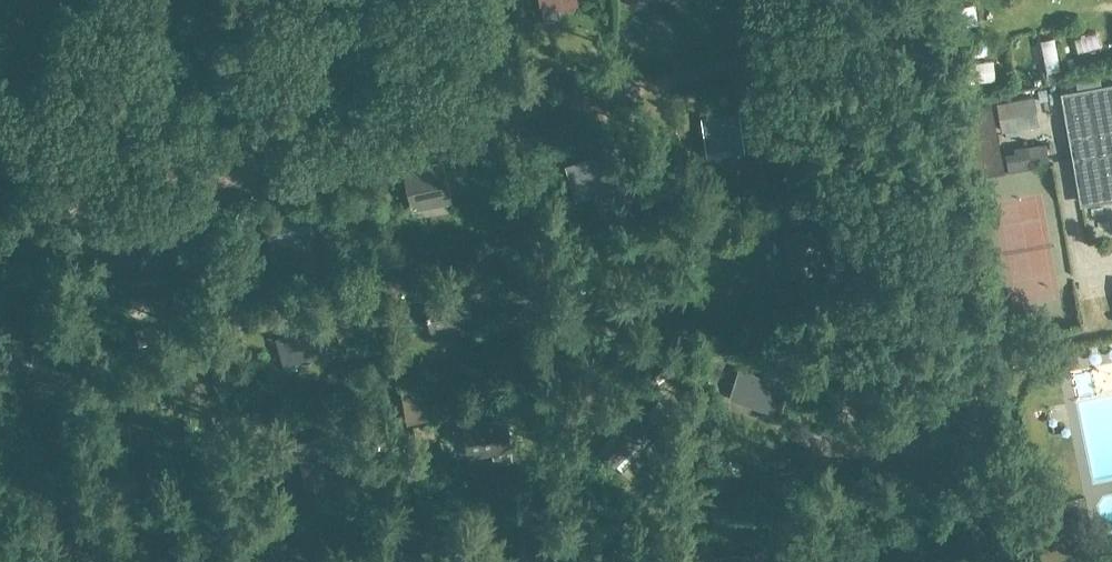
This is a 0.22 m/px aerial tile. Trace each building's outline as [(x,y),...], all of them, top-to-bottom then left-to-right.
[(544,11),(579,5),(578,0),(542,0),(544,11)] [(1053,39),(1038,43),(1044,75),(1060,72),(1053,39)] [(1085,202),(1111,198),(1111,86),(1066,94),(1085,202)] [(1035,96),(998,104),(1004,132),(1041,125),(1035,96)] [(731,148),(728,125),(704,129),(708,152),(731,148)] [(426,144),(429,165),(451,161),(448,140),(426,144)] [(568,168),(578,200),(619,187),(609,155),(568,168)] [(444,164),(406,173),(415,210),(452,201),(444,164)] [(792,274),(821,268),(814,230),(785,235),(792,274)] [(400,289),(431,284),(429,271),(398,276),(400,289)] [(434,330),(462,324),(458,306),(446,308),(444,302),(429,306),(434,330)] [(322,327),(279,339),(286,363),(329,351),(322,327)] [(781,413),(790,386),(741,370),(732,397),(781,413)] [(446,404),(431,407),(434,422),(449,419),(446,404)] [(451,417),(450,417),(457,445),(485,437),(477,411),(458,416),(456,410),(449,412),(451,417)] [(616,464),(650,430),(635,415),(601,449),(616,464)] [(299,443),(310,483),(345,473),(334,434),(299,443)] [(555,527),(524,525),(522,561),(553,561),(555,527)] [(418,553),(380,561),(420,561),(418,553)] [(760,554),(694,561),(761,561),(760,554)]
